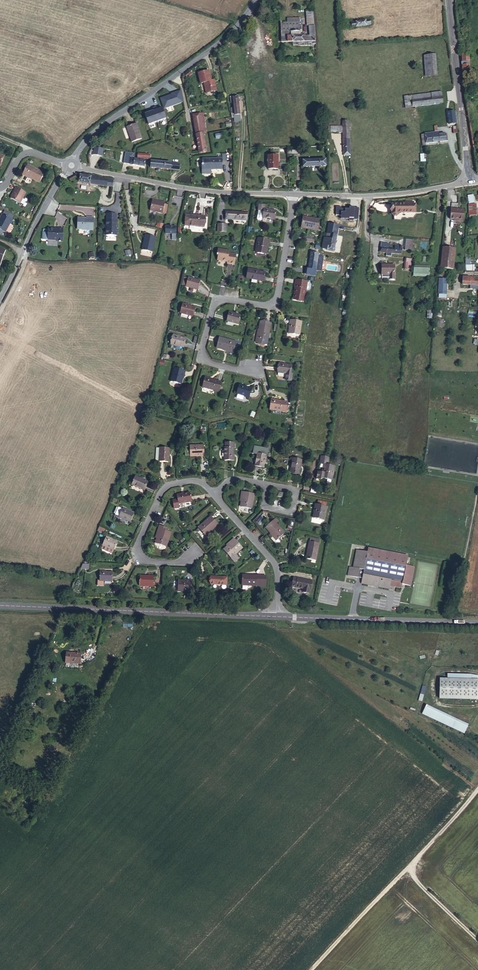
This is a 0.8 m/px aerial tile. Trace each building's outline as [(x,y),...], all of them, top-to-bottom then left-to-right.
[(313,9),(305,9),(306,16),(306,23),(308,23),(314,22),(313,9)] [(371,24),(370,19),(349,23),(350,28),(371,24)] [(299,21),(286,22),(280,23),(281,36),(300,35),(300,32),(301,31),(301,29),(302,29),(302,24),(299,25),(299,21)] [(281,36),(282,42),(294,41),(299,41),(315,40),(315,34),(309,34),(300,35),(281,36)] [(468,52),(460,52),(460,60),(468,60),(468,52)] [(435,53),(424,53),(424,75),(436,75),(435,53)] [(469,66),(460,67),(460,69),(460,78),(466,77),(466,74),(469,74),(469,66)] [(216,90),(213,79),(209,80),(207,70),(198,72),(199,82),(203,82),(205,92),(216,90)] [(412,101),(424,99),(424,93),(403,96),(404,101),(397,102),(398,109),(408,108),(407,101),(412,101)] [(230,113),(230,115),(239,114),(237,96),(231,96),(231,95),(228,95),(229,102),(232,102),(233,113),(230,113)] [(436,104),(435,98),(424,99),(412,101),(413,107),(436,104)] [(451,114),(449,103),(445,103),(447,111),(442,112),(443,115),(451,114)] [(205,150),(201,131),(200,132),(196,113),(190,114),(198,152),(205,150)] [(451,114),(443,115),(445,128),(449,128),(453,127),(451,114)] [(134,122),(124,125),(126,133),(128,141),(138,138),(134,122)] [(349,146),(347,122),(346,122),(342,122),(340,122),(341,126),(341,132),(343,155),(349,155),(349,153),(349,146)] [(419,136),(421,146),(442,142),(440,134),(432,135),(431,133),(427,134),(419,136)] [(92,154),(102,156),(103,148),(94,146),(92,154)] [(133,153),(129,152),(128,163),(125,163),(125,165),(138,166),(139,160),(132,159),(132,158),(133,153)] [(267,169),(277,168),(277,154),(266,155),(267,169)] [(220,159),(201,159),(201,174),(209,174),(209,169),(212,169),(212,170),(220,170),(220,159)] [(149,161),(149,164),(149,168),(177,170),(178,163),(149,161)] [(25,164),(20,174),(24,176),(25,176),(38,182),(43,173),(25,164)] [(107,179),(78,175),(77,182),(106,186),(107,179)] [(14,185),(13,189),(10,197),(19,201),(24,190),(14,185)] [(163,201),(150,198),(148,208),(161,211),(163,201)] [(382,210),(388,210),(388,213),(390,215),(393,215),(395,214),(395,212),(410,212),(410,211),(411,211),(412,204),(412,201),(402,201),(402,202),(403,202),(403,204),(401,204),(399,204),(399,201),(395,201),(395,203),(382,203),(382,210)] [(258,205),(256,219),(256,220),(259,221),(261,220),(261,218),(274,220),(275,211),(267,210),(267,209),(262,208),(263,205),(258,205)] [(461,208),(448,207),(448,218),(452,218),(461,218),(461,208)] [(6,211),(5,215),(1,224),(0,224),(0,230),(7,232),(8,228),(11,229),(15,220),(17,216),(6,211)] [(245,221),(246,212),(230,211),(229,219),(245,221)] [(204,226),(205,216),(199,215),(188,214),(188,224),(196,225),(196,226),(204,226)] [(317,218),(301,215),(300,226),(315,229),(317,218)] [(75,217),(75,228),(81,228),(81,229),(91,229),(91,216),(84,216),(80,217),(75,217)] [(115,217),(104,217),(104,225),(104,238),(117,238),(117,228),(116,228),(116,224),(115,217)] [(338,224),(330,223),(328,235),(327,239),(324,238),(322,247),(326,247),(326,250),(334,251),(338,224)] [(56,227),(46,227),(46,238),(56,239),(56,240),(61,240),(61,226),(56,226),(56,227)] [(150,252),(153,236),(143,233),(141,242),(140,249),(150,252)] [(356,254),(357,237),(347,236),(346,253),(356,254)] [(268,245),(269,241),(257,239),(255,253),(265,255),(266,251),(267,245),(268,245)] [(393,245),(387,245),(379,245),(379,250),(386,251),(400,251),(401,243),(393,243),(393,245)] [(9,249),(0,245),(0,258),(4,260),(9,249)] [(454,249),(441,248),(440,268),(452,269),(454,249)] [(226,262),(233,263),(235,253),(227,252),(227,250),(216,249),(215,256),(216,256),(216,260),(226,262)] [(316,254),(310,253),(308,268),(314,269),(316,254)] [(393,264),(380,263),(379,278),(392,278),(393,264)] [(264,281),(266,273),(258,271),(258,270),(253,269),(251,279),(257,280),(264,281)] [(194,288),(196,280),(188,278),(188,277),(183,276),(181,285),(194,288)] [(306,281),(295,279),(294,283),(295,283),(293,293),(304,295),(306,281)] [(445,283),(438,283),(437,293),(445,293),(446,283),(445,283)] [(192,315),(194,307),(186,305),(187,304),(181,302),(179,311),(192,315)] [(228,318),(224,317),(222,327),(235,329),(236,321),(228,319),(228,318)] [(266,343),(270,322),(259,320),(256,341),(266,343)] [(289,320),(288,325),(290,326),(289,329),(288,335),(298,336),(300,321),(289,320)] [(181,347),(183,338),(174,336),(175,334),(170,333),(168,343),(181,347)] [(219,337),(217,347),(234,351),(236,341),(219,337)] [(184,374),(185,369),(172,366),(170,380),(180,383),(182,373),(184,374)] [(275,368),(274,378),(287,380),(288,371),(280,370),(280,369),(275,368)] [(220,393),(222,384),(214,382),(209,381),(209,379),(204,378),(202,388),(215,391),(215,393),(220,393)] [(235,394),(247,397),(249,389),(242,387),(242,386),(238,385),(235,394)] [(287,412),(288,401),(275,400),(275,399),(270,398),(269,409),(282,410),(282,411),(287,412)] [(199,458),(204,458),(203,447),(189,447),(189,458),(199,458)] [(157,462),(166,463),(167,449),(159,448),(157,462)] [(223,462),(233,462),(233,457),(231,457),(231,449),(223,449),(223,462)] [(255,466),(264,466),(265,461),(264,461),(264,453),(256,453),(255,466)] [(291,471),(299,472),(301,458),(293,457),(291,471)] [(324,464),(323,468),(324,468),(323,472),(322,478),(323,478),(332,479),(335,465),(328,464),(329,460),(321,459),(320,461),(322,463),(324,464)] [(144,492),(148,484),(135,478),(131,486),(144,492)] [(252,504),(253,493),(240,490),(239,501),(241,501),(240,507),(249,509),(250,504),(252,504)] [(192,502),(191,498),(190,493),(176,496),(177,501),(178,505),(192,502)] [(326,505),(315,502),(314,507),(315,507),(313,517),(323,519),(326,505)] [(118,517),(130,523),(134,515),(127,512),(127,511),(122,508),(118,517)] [(216,523),(213,519),(210,515),(197,527),(204,534),(216,523)] [(273,519),(265,526),(277,539),(284,532),(273,519)] [(166,528),(160,526),(155,539),(158,540),(156,545),(165,548),(166,544),(167,544),(171,533),(165,532),(166,528)] [(105,548),(113,551),(117,544),(109,540),(110,539),(105,537),(100,546),(105,548)] [(241,548),(237,543),(232,538),(225,544),(227,546),(223,550),(229,558),(232,555),(233,556),(234,554),(241,548)] [(318,544),(309,541),(306,551),(305,555),(306,555),(305,559),(313,562),(318,544)] [(369,544),(367,551),(367,554),(407,562),(403,580),(411,581),(415,562),(408,561),(409,553),(369,544)] [(403,580),(407,562),(367,554),(367,551),(357,549),(353,567),(350,566),(348,576),(357,578),(358,576),(362,577),(361,584),(389,589),(390,581),(402,583),(403,580)] [(97,582),(110,583),(110,574),(102,573),(102,572),(98,572),(97,582)] [(260,587),(260,578),(257,578),(257,577),(256,577),(252,576),(252,577),(242,577),(241,587),(256,588),(256,587),(260,587)] [(138,587),(152,588),(153,577),(147,577),(139,577),(138,587)] [(221,586),(221,579),(210,578),(210,586),(221,586)] [(265,578),(260,578),(260,587),(256,587),(256,588),(264,589),(265,578)] [(307,593),(308,580),(289,578),(288,586),(299,588),(302,588),(301,592),(307,593)] [(190,581),(185,580),(185,581),(175,581),(175,591),(189,592),(190,581)] [(66,662),(82,662),(83,651),(66,650),(66,662)] [(477,700),(477,680),(440,679),(440,699),(477,700)] [(425,707),(422,713),(463,733),(466,726),(425,707)]
